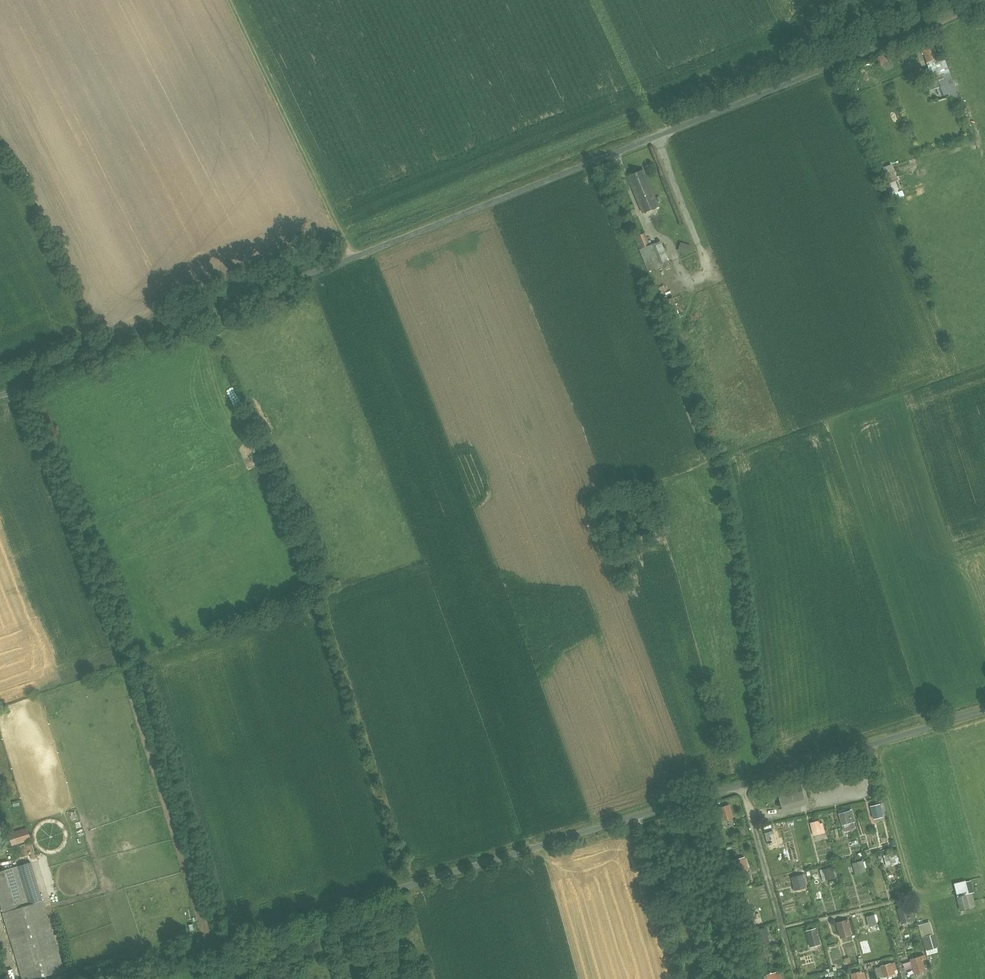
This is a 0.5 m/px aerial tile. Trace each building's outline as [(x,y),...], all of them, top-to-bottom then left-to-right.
[(933,46),(923,50),(927,62),(938,58),(933,46)] [(940,97),(956,91),(943,57),(926,63),(930,73),(924,75),(930,91),(936,89),(940,97)] [(886,185),(898,180),(892,165),(880,169),(886,185)] [(643,170),(628,176),(644,213),(659,207),(643,170)] [(886,185),(892,201),(904,197),(899,181),(886,185)] [(636,238),(641,250),(649,247),(644,234),(636,238)] [(655,244),(664,264),(669,262),(661,242),(655,244)] [(691,246),(681,243),(679,252),(689,255),(691,246)] [(649,247),(641,250),(649,270),(664,264),(655,244),(649,247)] [(660,302),(664,316),(678,313),(674,298),(660,302)] [(795,792),(803,790),(800,783),(793,786),(795,792)] [(803,792),(780,798),(781,805),(805,799),(803,792)] [(883,814),(881,806),(883,806),(883,804),(872,807),(874,816),(883,814)] [(729,806),(721,809),(724,819),(732,817),(729,806)] [(852,822),(849,811),(841,814),(843,824),(852,822)] [(819,820),(811,823),(814,832),(822,830),(820,824),(819,820)] [(844,832),(859,828),(858,822),(842,825),(844,832)] [(787,830),(787,829),(779,831),(781,840),(789,838),(788,833),(787,830)] [(893,853),(885,856),(886,858),(888,858),(890,865),(895,864),(895,865),(896,865),(896,864),(893,853)] [(738,855),(730,857),(733,868),(741,865),(738,855)] [(863,861),(854,863),(857,874),(866,871),(863,861)] [(32,862),(0,872),(0,899),(24,978),(35,978),(64,970),(32,862)] [(832,868),(824,870),(824,872),(826,872),(828,880),(835,878),(835,877),(836,877),(835,876),(833,870),(832,868)] [(802,875),(794,877),(796,887),(804,885),(802,875)] [(966,882),(966,881),(955,883),(958,897),(966,895),(969,895),(966,882)] [(974,894),(971,881),(966,882),(969,895),(974,894)] [(966,895),(958,897),(960,910),(969,908),(966,895)] [(842,897),(825,899),(826,912),(843,909),(842,897)] [(908,907),(899,909),(902,920),(909,917),(909,918),(910,918),(911,921),(915,920),(912,910),(909,911),(908,907)] [(877,914),(867,917),(869,925),(879,922),(877,914)] [(847,921),(838,923),(841,934),(850,931),(848,924),(847,922),(848,922),(848,921),(847,922),(847,921)] [(919,925),(923,938),(934,934),(930,922),(919,925)] [(766,928),(757,931),(761,945),(767,943),(766,938),(768,937),(766,928)] [(816,929),(808,931),(811,943),(819,941),(816,929)] [(934,934),(923,938),(926,951),(938,948),(934,934)] [(921,956),(912,959),(915,970),(924,967),(922,960),(926,959),(925,955),(921,957),(921,956)] [(891,964),(882,966),(885,977),(894,974),(891,964)]
